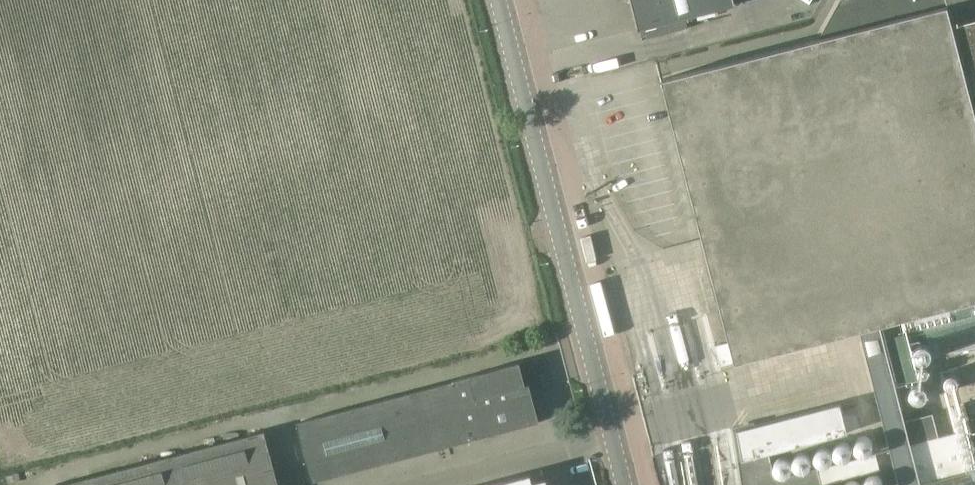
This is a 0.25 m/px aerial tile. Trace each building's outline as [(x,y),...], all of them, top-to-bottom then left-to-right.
[(639,30),(735,6),(734,0),(631,0),(639,30)] [(840,0),(818,39),(660,83),(734,363),(858,331),(898,484),(974,484),(974,0),(840,0)] [(537,416),(526,380),(525,380),(521,365),(301,422),(316,475),(537,416)] [(744,484),(826,484),(863,476),(858,458),(776,478),(770,456),(847,435),(840,401),(770,418),(736,424),(744,484)] [(261,427),(32,484),(277,484),(261,427)] [(492,484),(549,484),(548,479),(533,483),(531,475),(492,484)]
